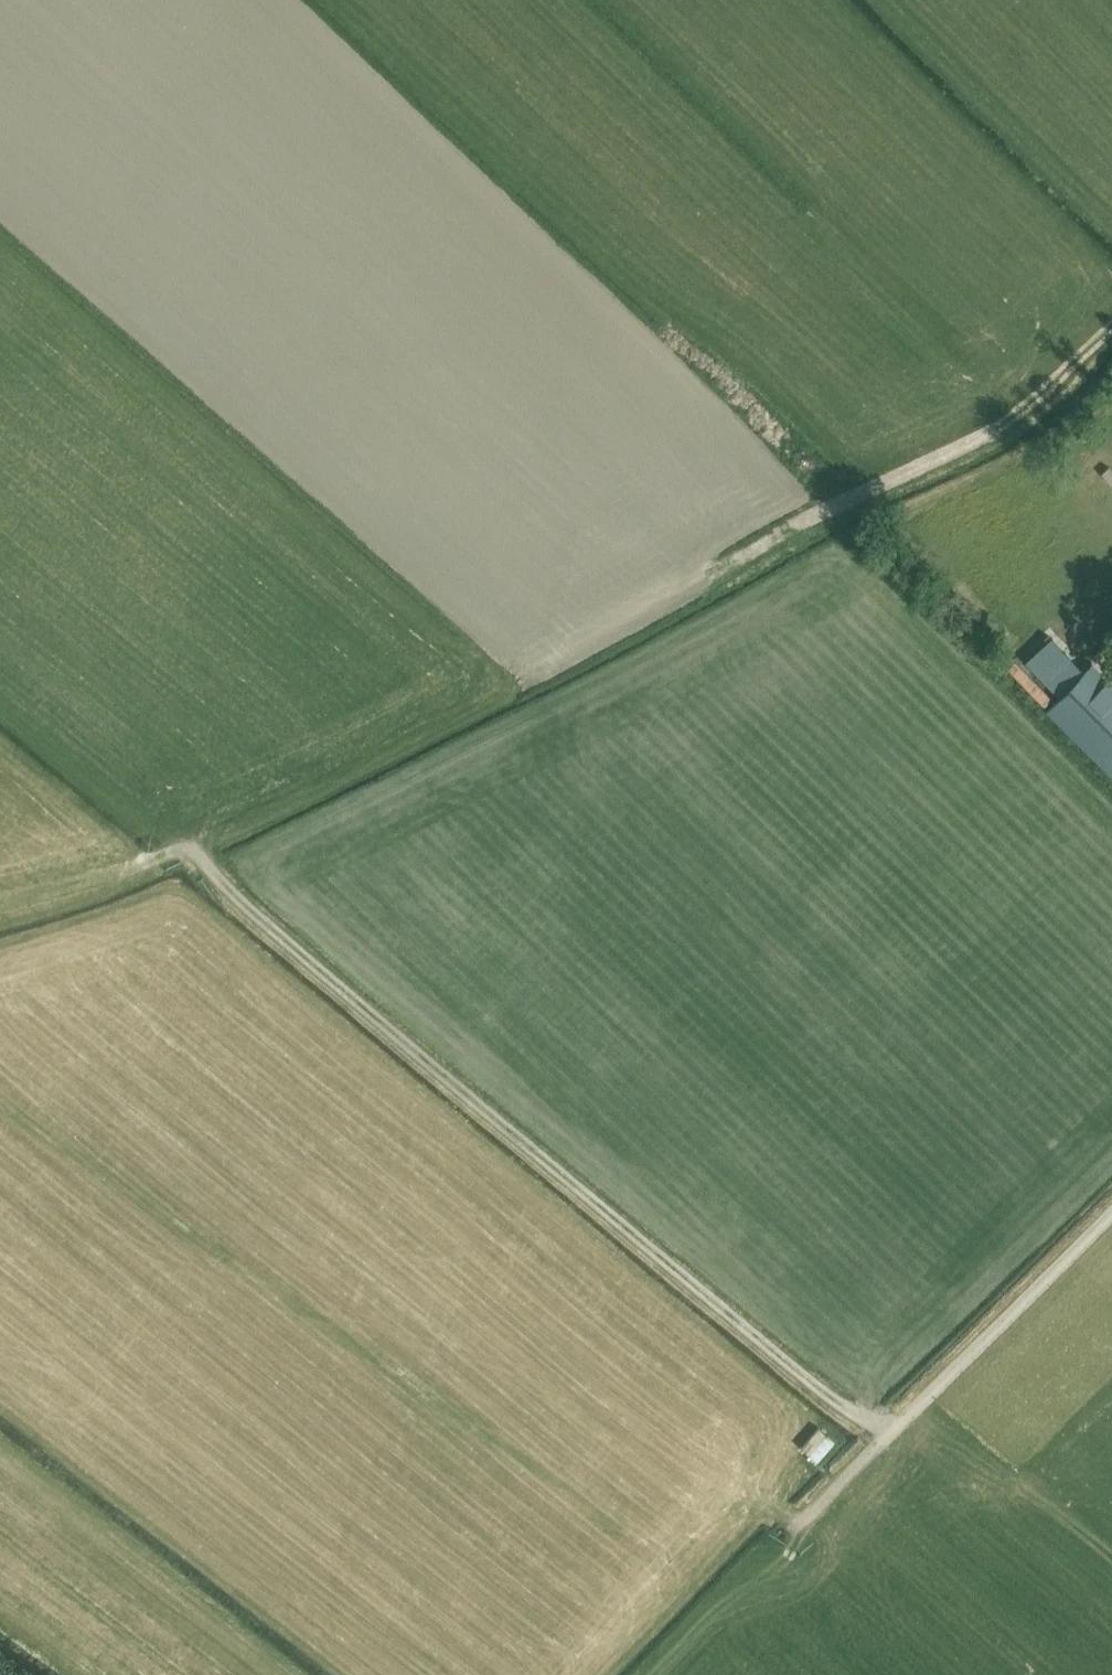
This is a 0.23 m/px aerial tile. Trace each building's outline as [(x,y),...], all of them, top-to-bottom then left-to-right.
[(1092,662),(1046,708),(1111,773),(1111,681),(1092,662)]
